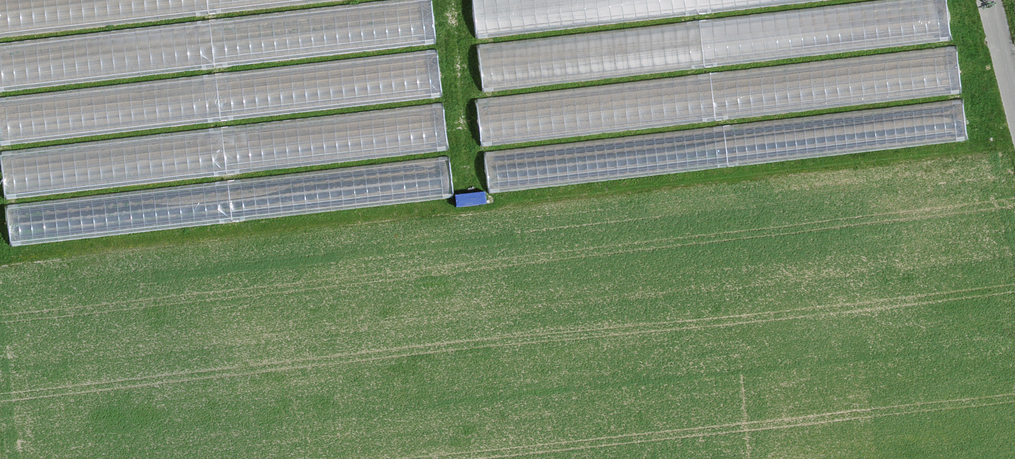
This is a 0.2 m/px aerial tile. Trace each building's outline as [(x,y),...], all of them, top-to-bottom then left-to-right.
[(436,38),(432,0),(382,0),(305,7),(307,23),(271,26),(272,36),(252,37),(250,18),(0,41),(0,78),(436,38)] [(158,16),(157,0),(0,0),(0,26),(158,16)] [(554,25),(554,0),(481,0),(480,24),(554,25)] [(904,39),(956,30),(950,0),(897,0),(904,39)] [(480,78),(573,70),(570,36),(477,45),(480,78)] [(939,73),(962,72),(959,46),(921,50),(923,73),(939,71),(939,73)] [(329,96),(444,88),(441,49),(342,56),(343,70),(291,74),(293,94),(307,93),(306,85),(329,83),(329,96)] [(0,95),(0,131),(286,106),(284,85),(274,86),(273,71),(0,95)] [(525,134),(524,120),(539,120),(538,100),(529,100),(529,95),(478,97),(480,135),(525,134)] [(935,102),(936,135),(967,134),(965,100),(935,102)] [(541,181),(541,170),(557,170),(557,148),(489,149),(490,182),(541,181)] [(452,154),(419,156),(421,182),(404,183),(405,191),(454,189),(452,154)] [(191,218),(186,182),(4,204),(8,240),(191,218)]
